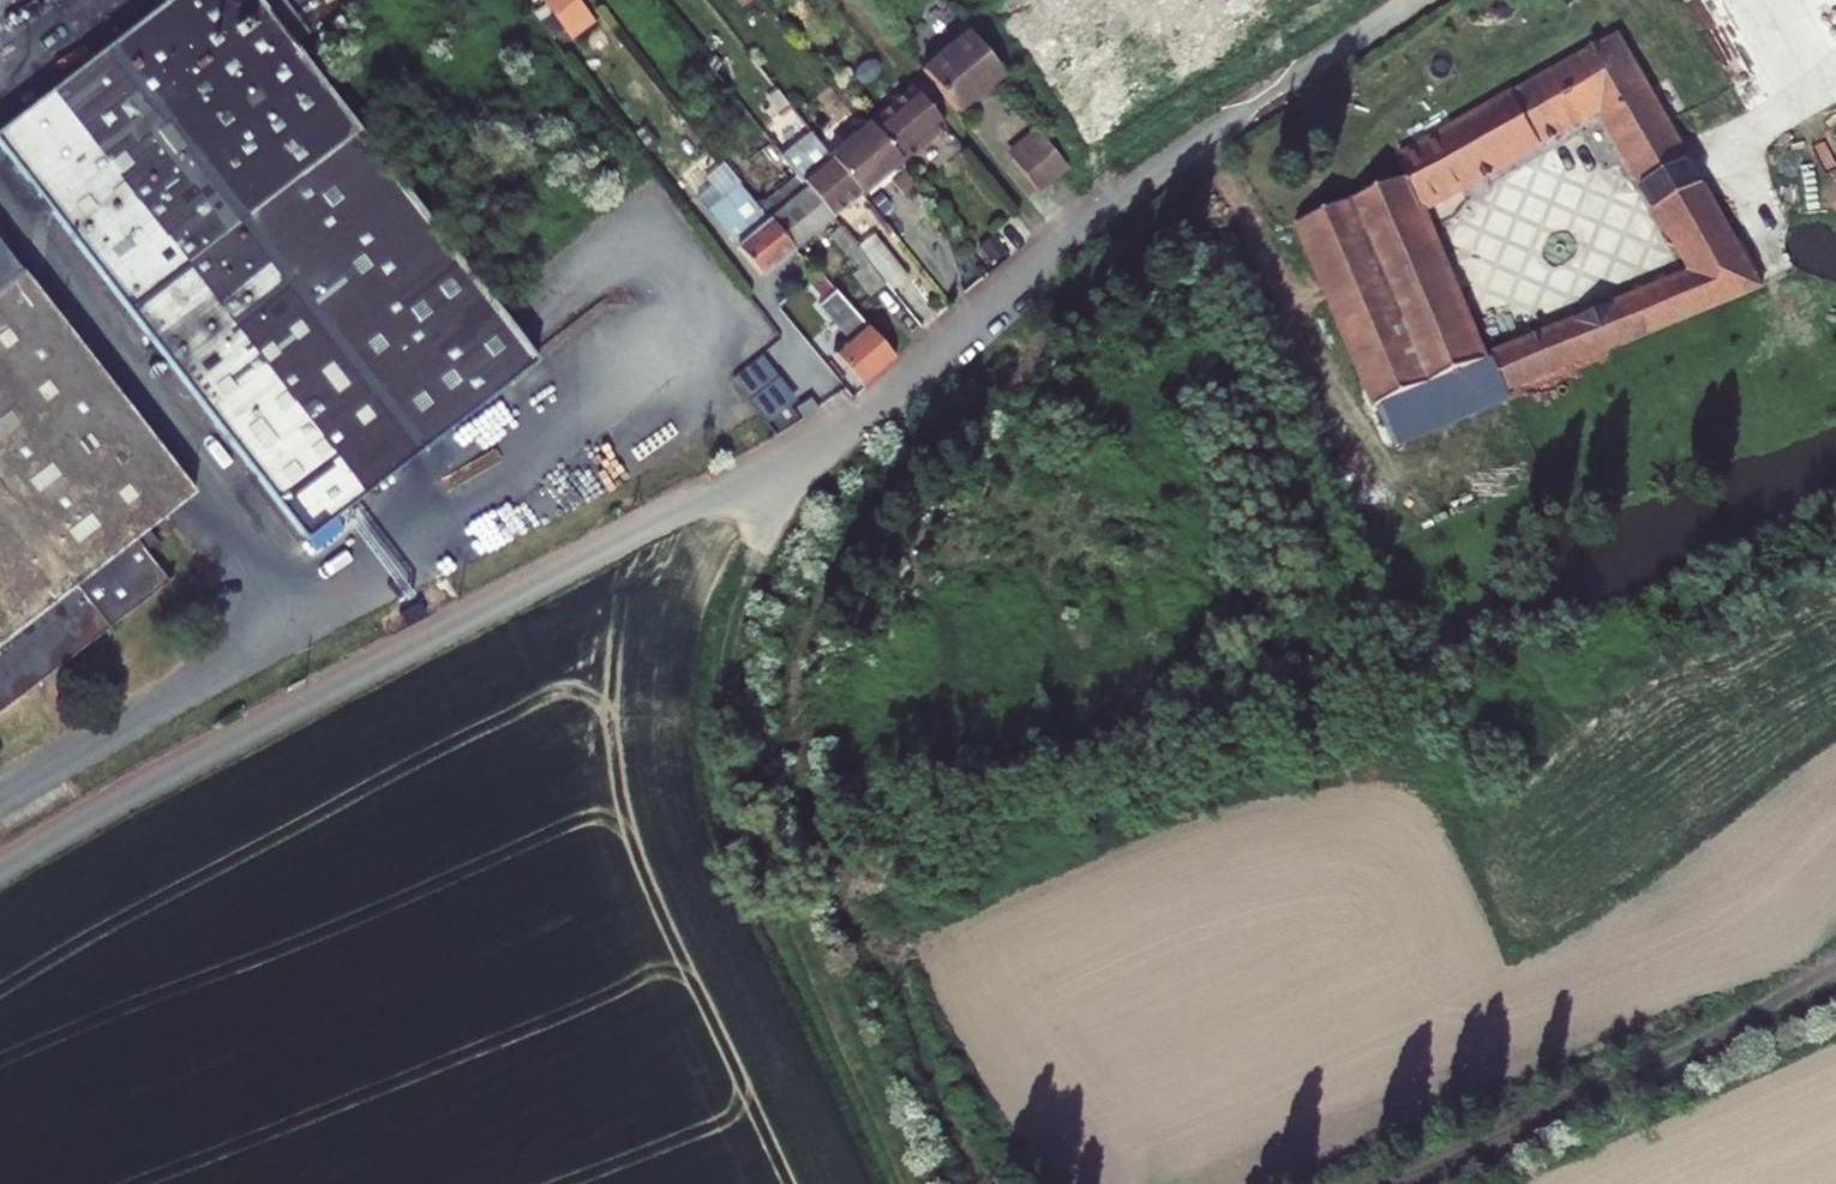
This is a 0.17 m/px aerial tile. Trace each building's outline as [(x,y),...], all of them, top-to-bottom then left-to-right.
[(4,135),(327,535),(552,354),(266,0),(173,0),(4,135)] [(573,36),(600,19),(587,0),(548,0),(573,36)] [(974,24),(927,62),(961,104),(1008,66),(974,24)] [(1390,404),(1499,359),(1432,211),(1605,113),(1648,187),(1703,157),(1628,32),(1466,123),(1457,107),(1419,129),(1428,146),(1410,156),(1420,175),(1312,228),(1390,404)] [(917,81),(875,116),(905,153),(946,117),(917,81)] [(875,116),(834,152),(864,188),(905,153),(875,116)] [(784,150),(806,178),(835,213),(864,188),(834,152),(814,126),(784,150)] [(1074,164),(1051,135),(1021,159),(1044,188),(1074,164)] [(1648,187),(1661,208),(1716,179),(1703,157),(1648,187)] [(1629,168),(1593,186),(1602,203),(1637,186),(1629,168)] [(799,245),(835,213),(806,178),(770,208),(776,216),(799,245)] [(1661,208),(1696,272),(1501,354),(1517,389),(1777,284),(1716,179),(1661,208)] [(697,196),(737,249),(743,245),(766,273),(799,245),(776,216),(751,238),(712,185),(697,196)] [(888,275),(861,242),(849,252),(877,284),(888,275)] [(2,720),(171,586),(139,547),(197,501),(0,257),(0,718),(2,720)] [(877,341),(849,311),(833,325),(849,346),(835,359),(861,386),(873,373),(893,355),(877,341)] [(811,313),(799,324),(821,348),(833,338),(811,313)] [(809,400),(796,411),(804,420),(817,409),(809,400)]
